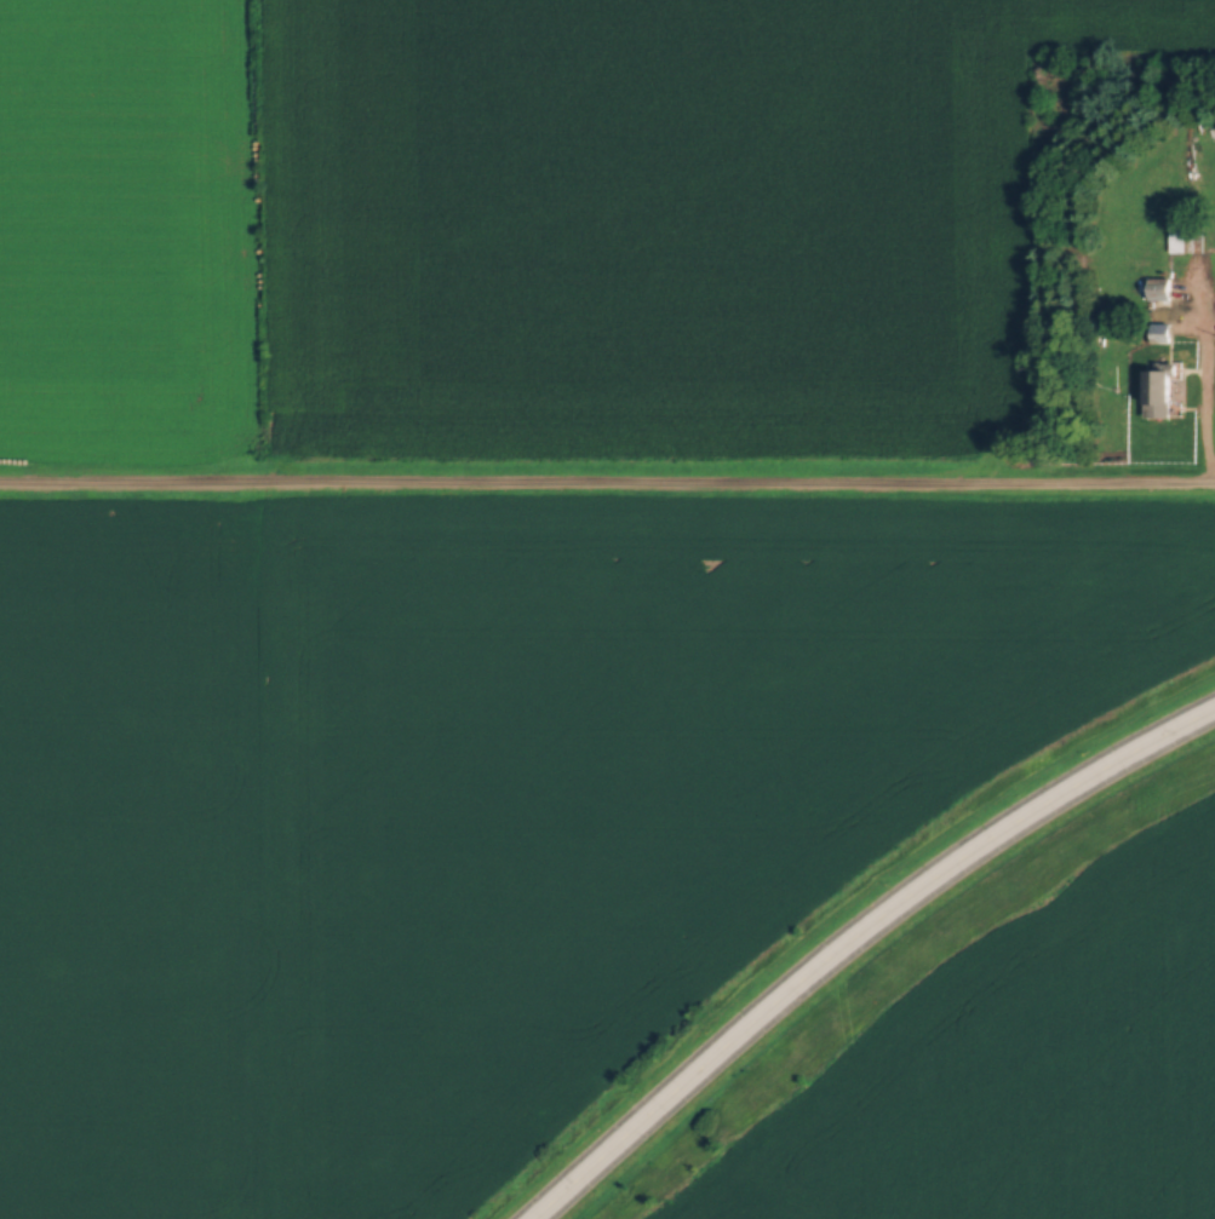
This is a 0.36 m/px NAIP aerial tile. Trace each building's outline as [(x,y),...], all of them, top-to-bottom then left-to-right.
[(1197,249),(1197,219),(1168,219),(1168,249),(1197,249)] [(1169,297),(1169,275),(1145,275),(1145,297),(1169,297)] [(1173,366),(1145,366),(1145,409),(1173,409),(1173,366)]
